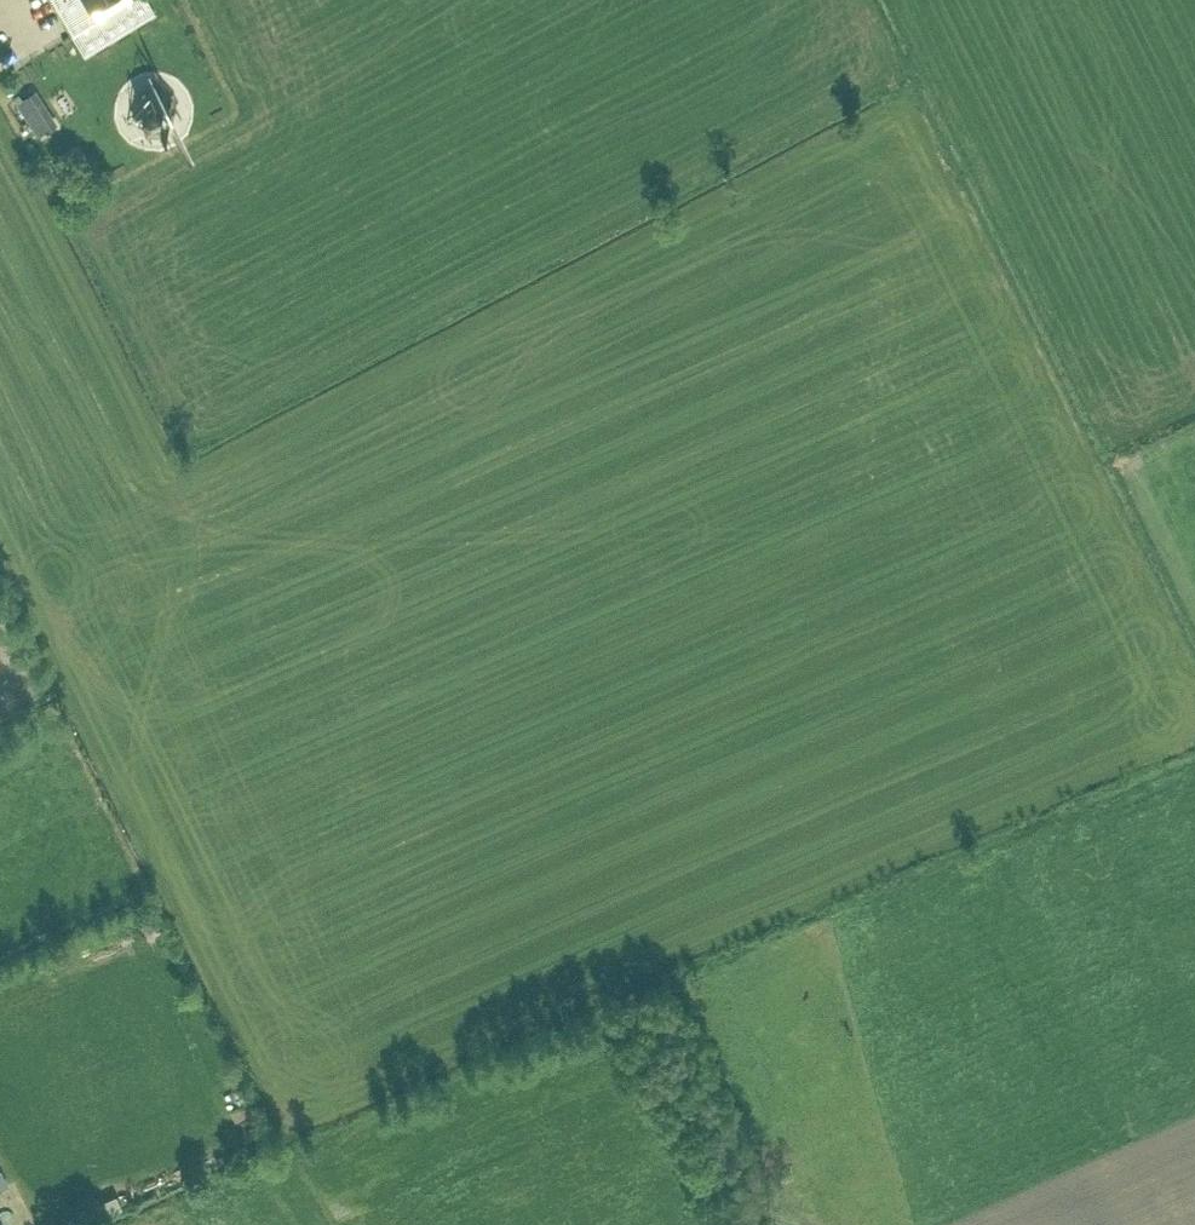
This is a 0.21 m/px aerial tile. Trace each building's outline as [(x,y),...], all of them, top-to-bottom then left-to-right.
[(87,10),(104,0),(81,0),(87,10)] [(9,95),(36,134),(57,120),(33,87),(21,96),(17,90),(9,95)] [(159,126),(172,120),(175,105),(166,93),(148,91),(135,98),(133,113),(143,125),(159,126)] [(97,1215),(121,1205),(115,1192),(92,1201),(97,1215)]
